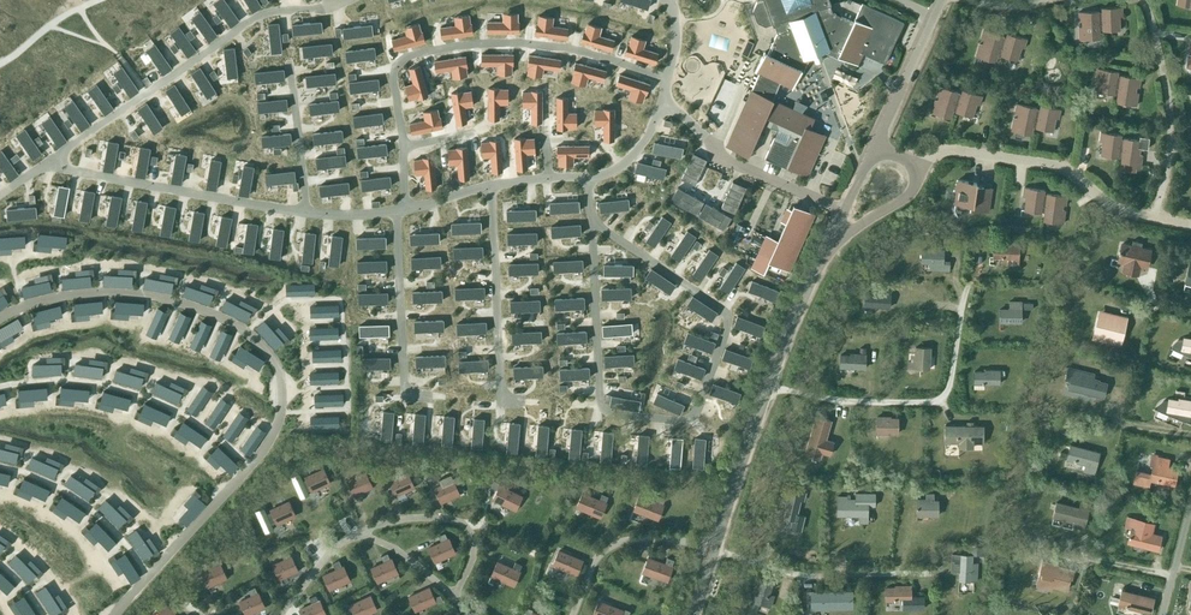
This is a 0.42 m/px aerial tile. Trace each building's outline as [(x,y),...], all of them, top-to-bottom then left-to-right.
[(229,0),(217,0),(233,23),(241,18),(229,0)] [(262,0),(249,0),(255,9),(265,3),(262,0)] [(726,145),(748,155),(763,122),(778,129),(778,128),(789,133),(785,142),(774,137),(765,158),(787,167),(787,166),(807,175),(807,174),(824,135),(824,134),(823,135),(810,130),(811,129),(810,128),(814,118),(772,99),(779,82),(792,88),(792,89),(801,69),(800,68),(804,58),(814,54),(816,59),(821,58),(819,52),(828,49),(829,49),(838,54),(837,55),(858,64),(862,55),(863,52),(885,63),(904,22),(862,3),(855,18),(854,18),(853,21),(834,13),(832,13),(829,5),(831,4),(829,0),(761,0),(756,2),(752,10),(757,22),(765,25),(772,23),(773,26),(775,25),(778,33),(776,34),(768,53),(764,52),(755,72),(759,73),(752,89),(751,89),(751,90),(726,145)] [(219,31),(202,7),(194,14),(211,37),(219,31)] [(1101,11),(1098,12),(1099,30),(1102,29),(1102,30),(1120,29),(1118,29),(1117,16),(1122,16),(1122,7),(1101,8),(1101,11)] [(1098,12),(1098,11),(1078,12),(1078,21),(1083,21),(1083,26),(1079,26),(1079,39),(1085,39),(1084,34),(1099,33),(1099,30),(1098,12)] [(488,22),(488,32),(519,32),(519,22),(518,22),(518,13),(504,13),(504,22),(488,22)] [(455,25),(440,27),(441,38),(472,33),(471,23),(470,23),(469,15),(454,16),(455,25)] [(536,23),(535,34),(566,38),(567,28),(552,26),(553,17),(539,15),(537,23),(536,23)] [(324,17),(294,21),(296,32),(325,28),(324,17)] [(281,19),(270,21),(273,50),(284,49),(281,19)] [(374,21),(344,24),(345,34),(375,31),(374,21)] [(199,47),(181,23),(173,30),(190,54),(199,47)] [(407,35),(392,40),(395,50),(425,41),(422,31),(421,31),(418,23),(405,27),(407,35)] [(584,31),(581,41),(611,49),(614,39),(599,35),(601,27),(587,23),(585,31),(584,31)] [(1002,36),(1003,36),(1003,35),(983,30),(981,38),(985,40),(984,45),(979,44),(976,56),(981,57),(982,53),(997,57),(998,53),(997,53),(1002,36)] [(1006,37),(1003,36),(1002,36),(997,53),(998,53),(1001,54),(1000,55),(1018,60),(1018,59),(1016,58),(1019,46),(1024,48),(1026,39),(1007,33),(1006,37)] [(628,43),(625,53),(655,63),(658,52),(643,48),(645,40),(631,35),(629,44),(628,43)] [(174,65),(157,41),(149,46),(166,70),(174,65)] [(334,41),(303,43),(304,53),(335,50),(334,41)] [(237,44),(226,45),(230,75),(241,74),(237,44)] [(377,44),(347,48),(348,58),(379,55),(377,44)] [(481,54),(481,65),(497,65),(497,73),(511,73),(511,65),(513,65),(513,54),(481,54)] [(529,65),(527,74),(542,76),(543,67),(558,70),(560,59),(529,55),(527,65),(529,65)] [(724,118),(748,61),(734,55),(710,112),(724,118)] [(465,56),(434,61),(436,71),(451,69),(453,78),(467,75),(466,67),(467,67),(465,56)] [(574,73),(572,81),(586,85),(588,76),(603,81),(606,70),(576,62),(573,72),(574,73)] [(219,90),(203,64),(194,69),(210,95),(219,90)] [(120,65),(111,71),(128,96),(137,90),(120,65)] [(413,83),(405,86),(409,100),(417,97),(418,98),(428,95),(419,65),(409,68),(413,83)] [(286,66),(256,69),(257,80),(288,77),(286,66)] [(338,69),(307,72),(308,82),(339,79),(338,69)] [(1120,76),(1117,75),(1117,72),(1097,69),(1096,77),(1101,78),(1099,91),(1096,90),(1096,91),(1114,94),(1114,93),(1117,93),(1118,93),(1120,76)] [(647,94),(650,84),(620,74),(617,85),(632,89),(629,97),(643,102),(646,93),(647,94)] [(382,75),(351,79),(352,90),(383,87),(382,75)] [(1118,93),(1117,93),(1117,97),(1132,99),(1131,104),(1136,105),(1138,92),(1133,92),(1134,86),(1139,87),(1140,78),(1120,75),(1120,76),(1118,93)] [(99,81),(90,87),(107,111),(116,105),(99,81)] [(193,106),(177,81),(168,87),(184,112),(193,106)] [(958,92),(939,86),(936,95),(941,96),(939,101),(934,100),(931,112),(936,113),(937,109),(952,113),(953,110),(958,92)] [(489,88),(489,119),(499,119),(499,103),(508,103),(508,89),(499,89),(499,88),(489,88)] [(522,92),(522,106),(531,106),(531,122),(542,122),(542,90),(531,90),(531,92),(522,92)] [(961,93),(958,92),(953,110),(956,111),(973,116),(971,115),(974,103),(979,104),(981,96),(962,90),(961,93)] [(462,91),(451,92),(456,123),(467,122),(464,106),(473,105),(471,91),(462,92),(462,91)] [(289,95),(260,98),(261,109),(290,106),(289,95)] [(75,97),(66,103),(83,127),(92,120),(75,97)] [(341,97),(312,101),(314,111),(342,108),(341,97)] [(556,97),(556,128),(567,128),(567,127),(575,127),(575,113),(567,113),(567,97),(556,97)] [(165,124),(149,100),(141,105),(156,130),(165,124)] [(1036,108),(1016,104),(1015,112),(1019,113),(1018,119),(1014,118),(1011,130),(1016,131),(1017,126),(1032,129),(1033,126),(1032,126),(1036,108)] [(1039,109),(1036,108),(1032,126),(1033,126),(1036,126),(1036,127),(1053,131),(1053,130),(1051,130),(1054,117),(1058,118),(1060,109),(1040,105),(1039,109)] [(385,109),(355,113),(357,123),(386,119),(385,109)] [(425,120),(409,123),(411,134),(442,128),(440,117),(439,117),(437,109),(423,112),(425,120)] [(595,110),(595,125),(603,125),(603,140),(614,140),(614,109),(603,109),(603,110),(595,110)] [(53,113),(44,119),(61,143),(70,136),(53,113)] [(28,125),(19,131),(35,157),(45,151),(28,125)] [(345,126),(315,130),(316,141),(346,137),(345,126)] [(293,130),(264,133),(265,143),(294,140),(293,130)] [(1124,139),(1120,138),(1121,135),(1101,132),(1100,141),(1104,142),(1103,154),(1100,154),(1118,157),(1118,156),(1121,156),(1122,156),(1124,139)] [(1138,147),(1143,148),(1148,148),(1149,138),(1140,136),(1139,140),(1138,147)] [(116,169),(122,139),(111,137),(105,167),(116,169)] [(525,137),(514,138),(517,169),(527,169),(526,153),(535,152),(534,138),(525,139),(525,137)] [(1143,149),(1143,148),(1138,147),(1139,140),(1124,138),(1124,139),(1122,156),(1121,156),(1121,160),(1136,162),(1135,167),(1140,167),(1142,155),(1137,154),(1138,149),(1143,149)] [(490,141),(481,142),(482,157),(491,156),(492,172),(503,171),(500,139),(490,140),(490,141)] [(686,145),(656,139),(654,149),(684,155),(686,145)] [(389,140),(359,143),(360,154),(391,150),(389,140)] [(148,174),(152,145),(142,143),(137,173),(148,174)] [(589,156),(589,146),(557,146),(557,156),(558,156),(558,165),(573,165),(573,156),(589,156)] [(0,149),(0,161),(13,178),(21,171),(3,147),(0,149)] [(456,149),(448,150),(449,164),(457,163),(459,179),(469,178),(467,147),(456,148),(456,149)] [(184,182),(189,152),(179,151),(174,180),(184,182)] [(321,154),(318,155),(320,165),(349,161),(348,151),(321,154)] [(153,152),(151,160),(158,162),(160,154),(153,152)] [(693,153),(681,179),(694,185),(707,159),(693,153)] [(217,187),(224,158),(215,156),(208,185),(217,187)] [(422,159),(414,160),(416,174),(424,173),(426,189),(437,187),(433,156),(422,158),(422,159)] [(670,165),(640,158),(637,169),(667,176),(670,165)] [(250,193),(257,164),(247,162),(241,191),(250,193)] [(297,167),(267,171),(268,181),(299,178),(297,167)] [(393,173),(364,176),(365,186),(394,183),(393,173)] [(351,178),(322,182),(323,193),(352,189),(351,178)] [(988,211),(991,188),(976,186),(976,182),(957,180),(958,180),(955,202),(954,202),(970,205),(970,208),(988,211)] [(732,181),(721,207),(734,213),(746,187),(732,181)] [(67,213),(71,184),(61,182),(56,212),(67,213)] [(92,217),(97,188),(87,187),(81,215),(92,217)] [(678,187),(671,200),(696,214),(703,201),(678,187)] [(1047,194),(1044,193),(1044,190),(1024,187),(1023,196),(1027,197),(1026,209),(1023,209),(1023,210),(1041,212),(1041,211),(1044,212),(1045,212),(1047,194)] [(118,223),(124,194),(114,192),(108,221),(118,223)] [(1045,212),(1044,212),(1044,215),(1059,217),(1058,222),(1063,223),(1065,210),(1060,210),(1061,204),(1066,205),(1067,196),(1047,193),(1047,194),(1045,212)] [(631,196),(601,198),(602,209),(632,206),(631,196)] [(145,228),(150,199),(138,197),(133,226),(145,228)] [(582,197),(552,199),(552,209),(582,208),(582,197)] [(173,233),(179,204),(168,202),(162,231),(173,233)] [(39,214),(38,203),(8,206),(9,217),(39,214)] [(705,203),(698,215),(724,230),(731,217),(705,203)] [(539,206),(509,207),(510,218),(539,216),(539,206)] [(813,215),(793,206),(777,241),(767,236),(758,253),(769,258),(768,260),(789,270),(813,215)] [(201,238),(207,210),(196,208),(191,236),(201,238)] [(229,244),(234,215),(223,213),(218,242),(229,244)] [(673,219),(664,213),(649,238),(658,243),(673,219)] [(484,218),(453,220),(454,231),(484,229),(484,218)] [(255,250),(260,221),(250,220),(245,249),(255,250)] [(583,221),(553,223),(554,233),(584,231),(583,221)] [(739,224),(731,241),(739,244),(747,227),(739,224)] [(282,256),(286,226),(276,225),(272,254),(282,256)] [(540,228),(510,230),(510,242),(540,240),(540,228)] [(673,253),(682,258),(697,234),(689,228),(673,253)] [(315,260),(318,230),(307,229),(304,259),(315,260)] [(442,229),(411,231),(412,241),(442,239),(442,229)] [(340,263),(346,233),(335,231),(330,261),(340,263)] [(387,233),(358,233),(358,244),(387,244),(387,233)] [(67,236),(38,234),(37,244),(33,244),(32,250),(50,252),(50,246),(66,248),(67,236)] [(0,237),(0,254),(9,254),(9,248),(24,247),(24,236),(0,237)] [(1142,242),(1133,240),(1131,246),(1122,243),(1121,247),(1120,247),(1119,250),(1119,253),(1118,257),(1119,257),(1118,260),(1125,262),(1123,268),(1138,271),(1139,265),(1146,267),(1150,250),(1141,248),(1142,242)] [(485,243),(456,245),(456,256),(486,254),(485,243)] [(932,243),(931,248),(931,250),(922,250),(921,262),(930,262),(930,270),(949,271),(950,261),(943,261),(943,249),(936,248),(936,244),(932,243)] [(1018,264),(1019,244),(1007,244),(1007,246),(994,245),(993,257),(1002,257),(1002,263),(1018,264)] [(704,276),(721,252),(712,246),(695,270),(704,276)] [(443,253),(413,255),(414,264),(443,262),(443,253)] [(585,256),(555,258),(556,268),(586,266),(585,256)] [(389,257),(359,258),(359,269),(389,268),(389,257)] [(541,259),(510,261),(511,271),(541,270),(541,259)] [(748,265),(738,259),(724,284),(734,290),(748,265)] [(606,260),(606,271),(635,272),(636,261),(606,260)] [(677,284),(652,267),(646,275),(672,292),(677,284)] [(75,276),(61,277),(62,289),(91,286),(90,275),(94,275),(93,269),(75,270),(75,276)] [(117,274),(103,274),(103,286),(132,287),(132,276),(136,276),(136,269),(117,269),(117,274)] [(34,283),(20,286),(23,298),(51,291),(49,281),(52,280),(50,273),(33,278),(34,283)] [(159,278),(144,276),(142,289),(171,293),(173,282),(177,283),(178,276),(160,273),(159,278)] [(782,287),(754,277),(750,289),(778,299),(782,287)] [(317,280),(288,281),(289,293),(317,292),(317,280)] [(198,288),(185,284),(182,296),(210,304),(213,294),(217,295),(219,288),(200,282),(198,288)] [(487,283),(457,285),(457,295),(487,294),(487,283)] [(603,285),(604,296),(634,295),(634,284),(603,285)] [(445,287),(414,289),(415,300),(445,298),(445,287)] [(391,289),(360,290),(360,301),(391,300),(391,289)] [(889,307),(890,293),(874,292),(874,294),(865,293),(864,305),(889,307)] [(586,294),(556,296),(557,307),(587,305),(586,294)] [(719,311),(694,295),(688,305),(713,321),(719,311)] [(542,296),(512,297),(513,308),(542,307),(542,296)] [(237,304),(225,298),(220,310),(246,322),(251,312),(254,313),(257,307),(240,299),(237,304)] [(101,301),(73,304),(74,314),(71,314),(71,322),(88,320),(88,314),(103,313),(101,301)] [(145,303),(115,301),(114,311),(111,311),(111,319),(128,320),(128,313),(144,314),(145,303)] [(341,301),(312,303),(313,315),(342,313),(341,301)] [(1033,302),(1021,302),(1021,301),(1009,301),(1009,309),(999,309),(999,321),(1021,321),(1021,309),(1030,309),(1033,309),(1033,302)] [(59,306),(31,312),(34,323),(31,324),(33,330),(49,326),(48,320),(62,316),(59,306)] [(169,312),(158,308),(147,334),(158,339),(169,312)] [(179,343),(191,317),(180,312),(168,339),(179,343)] [(767,323),(739,313),(735,323),(763,333),(767,323)] [(1101,313),(1101,316),(1098,316),(1093,338),(1120,345),(1126,317),(1115,315),(1114,316),(1101,313)] [(446,317),(417,318),(417,329),(447,327),(446,317)] [(18,318),(0,328),(0,348),(14,340),(11,335),(23,328),(18,318)] [(488,318),(459,320),(459,330),(489,329),(488,318)] [(274,331),(264,320),(256,328),(276,350),(283,343),(286,346),(292,341),(278,326),(274,331)] [(392,320),(362,322),(362,334),(392,332),(392,320)] [(604,322),(605,332),(635,330),(634,320),(604,322)] [(200,352),(212,326),(201,321),(189,347),(200,352)] [(340,324),(312,325),(312,337),(341,336),(340,324)] [(544,328),(513,329),(514,340),(544,338),(544,328)] [(589,328),(559,330),(560,340),(589,338),(589,328)] [(718,339),(689,329),(686,339),(715,349),(718,339)] [(232,334),(221,330),(210,356),(220,361),(232,334)] [(1184,337),(1183,340),(1182,340),(1181,340),(1178,340),(1177,341),(1176,342),(1175,343),(1174,344),(1173,345),(1173,346),(1173,347),(1172,348),(1169,346),(1169,347),(1190,357),(1190,338),(1184,337)] [(265,360),(241,346),(235,354),(232,353),(228,359),(243,368),(247,362),(259,370),(265,360)] [(343,346),(314,348),(315,359),(344,357),(343,346)] [(756,356),(728,346),(725,355),(753,365),(756,356)] [(859,347),(859,354),(854,353),(854,355),(840,355),(840,366),(865,368),(866,354),(865,354),(866,348),(859,347)] [(930,356),(930,348),(916,347),(915,357),(914,357),(914,361),(908,361),(908,368),(929,369),(929,368),(927,368),(927,356),(930,356)] [(448,351),(418,353),(418,364),(449,362),(448,351)] [(636,351),(606,353),(607,364),(637,362),(636,351)] [(393,354),(363,355),(363,365),(393,364),(393,354)] [(708,365),(680,355),(675,366),(704,376),(708,365)] [(46,363),(32,363),(33,376),(61,375),(61,364),(65,364),(64,357),(46,358),(46,363)] [(89,363),(74,361),(73,374),(103,378),(104,366),(107,367),(108,359),(89,357),(89,363)] [(490,357),(460,358),(461,369),(490,367),(490,357)] [(542,364),(512,366),(513,377),(543,375),(542,364)] [(589,366),(560,368),(560,379),(590,377),(589,366)] [(312,369),(312,381),(342,379),(341,367),(312,369)] [(1068,367),(1065,378),(1073,380),(1071,389),(1082,392),(1103,397),(1106,382),(1096,380),(1097,379),(1093,378),(1094,373),(1068,367)] [(129,374),(115,370),(112,382),(140,389),(143,378),(146,379),(148,372),(130,368),(129,374)] [(999,383),(999,369),(987,369),(987,371),(974,371),(974,383),(999,383)] [(716,380),(712,390),(740,400),(743,391),(716,380)] [(167,387),(154,381),(150,392),(177,403),(181,394),(184,396),(187,389),(169,381),(167,387)] [(214,392),(204,386),(188,410),(198,417),(214,392)] [(47,387),(17,389),(18,400),(15,401),(15,407),(33,406),(32,400),(47,398),(47,387)] [(88,391),(59,388),(58,399),(55,399),(54,405),(72,407),(72,401),(87,403),(88,391)] [(346,389),(316,391),(317,403),(346,402),(346,389)] [(687,401),(660,390),(656,400),(683,411),(687,401)] [(131,399),(103,392),(100,402),(96,401),(95,407),(112,412),(114,406),(128,410),(131,399)] [(643,397),(614,392),(612,403),(641,408),(643,397)] [(232,405),(222,398),(205,422),(215,429),(232,405)] [(1178,398),(1178,400),(1168,398),(1168,401),(1166,401),(1164,401),(1163,402),(1162,402),(1161,403),(1160,404),(1159,405),(1158,406),(1158,408),(1157,409),(1154,408),(1154,409),(1190,424),(1190,423),(1189,422),(1190,414),(1190,415),(1190,401),(1178,398)] [(171,415),(144,404),(140,413),(137,412),(134,419),(150,425),(152,420),(166,425),(171,415)] [(397,409),(385,408),(383,439),(394,440),(397,409)] [(428,411),(417,411),(415,441),(426,441),(428,411)] [(249,419),(239,413),(223,436),(233,443),(249,419)] [(342,413),(313,414),(314,428),(343,426),(342,413)] [(457,414),(446,413),(444,443),(455,444),(457,414)] [(819,414),(816,422),(805,453),(818,457),(820,452),(828,455),(833,442),(825,439),(832,419),(819,414)] [(487,416),(476,415),(474,445),(485,446),(487,416)] [(877,433),(898,432),(898,418),(888,418),(888,417),(877,416),(877,433)] [(522,420),(512,419),(509,449),(520,450),(522,420)] [(207,438),(183,421),(177,430),(174,428),(170,434),(184,444),(188,439),(200,448),(207,438)] [(551,423),(540,422),(538,452),(549,453),(551,423)] [(268,431),(258,424),(241,449),(251,456),(268,431)] [(585,426),(574,425),(571,456),(582,457),(585,426)] [(945,425),(945,442),(958,442),(958,447),(970,447),(970,442),(982,442),(982,425),(972,425),(966,425),(945,425)] [(616,429),(605,428),(603,458),(614,459),(616,429)] [(652,433),(641,432),(639,461),(649,462),(652,433)] [(1013,432),(1011,440),(1019,441),(1021,434),(1013,432)] [(685,435),(674,435),(672,464),(683,465),(685,435)] [(708,436),(697,435),(695,465),(706,466),(708,436)] [(0,447),(0,460),(17,464),(19,454),(23,455),(24,447),(6,443),(5,449),(0,447)] [(1070,445),(1068,453),(1060,451),(1059,457),(1066,459),(1084,464),(1082,471),(1094,474),(1099,452),(1070,445)] [(240,466),(218,446),(211,454),(209,452),(204,457),(217,469),(220,465),(232,475),(240,466)] [(1148,463),(1153,464),(1151,474),(1136,470),(1133,482),(1148,486),(1150,479),(1174,484),(1177,469),(1168,467),(1170,458),(1157,455),(1158,454),(1151,452),(1148,463)] [(45,462),(33,457),(28,468),(55,479),(59,470),(62,471),(65,464),(47,456),(45,462)] [(400,476),(389,481),(395,495),(414,487),(408,472),(407,472),(404,466),(397,469),(400,476)] [(292,476),(291,476),(300,498),(301,497),(308,494),(309,494),(308,491),(310,489),(311,491),(330,482),(324,468),(305,477),(306,479),(303,480),(299,472),(299,473),(292,476)] [(0,471),(0,483),(10,485),(12,474),(0,471)] [(372,486),(370,480),(366,472),(347,481),(354,495),(372,486)] [(441,485),(435,488),(441,502),(460,493),(455,484),(462,481),(459,474),(452,477),(451,474),(438,479),(441,485)] [(82,482),(71,475),(65,485),(90,501),(95,492),(99,494),(103,488),(85,477),(82,482)] [(52,490),(25,479),(21,488),(17,487),(14,493),(31,500),(33,494),(47,500),(52,490)] [(494,480),(491,487),(496,489),(497,490),(493,499),(515,510),(522,496),(500,485),(499,486),(498,485),(499,482),(494,480)] [(786,508),(784,517),(793,519),(791,528),(800,530),(804,515),(797,514),(800,499),(803,500),(805,492),(789,488),(788,491),(784,507),(786,508)] [(188,509),(179,519),(187,527),(207,506),(199,498),(201,495),(197,491),(184,505),(188,509)] [(608,496),(602,493),(599,500),(582,493),(576,507),(600,517),(606,503),(605,502),(608,496)] [(875,493),(855,493),(855,499),(847,499),(847,496),(837,496),(837,515),(859,515),(859,522),(867,522),(867,505),(874,505),(875,493)] [(934,500),(934,493),(925,493),(925,499),(917,499),(917,515),(938,515),(938,500),(934,500)] [(662,504),(664,498),(658,495),(655,502),(639,495),(634,510),(658,519),(663,505),(662,504)] [(87,512),(62,496),(56,505),(54,503),(50,509),(65,518),(68,513),(81,522),(87,512)] [(117,507),(107,498),(99,507),(120,526),(127,519),(130,522),(135,516),(120,503),(117,507)] [(256,510),(255,511),(265,532),(266,532),(265,531),(273,528),(273,529),(274,528),(272,524),(276,522),(277,524),(295,515),(289,501),(270,510),(271,511),(267,513),(264,507),(263,507),(263,508),(256,511),(256,510)] [(1081,501),(1079,508),(1056,502),(1053,516),(1073,521),(1073,525),(1084,528),(1090,504),(1081,501)] [(1155,522),(1126,515),(1124,526),(1130,528),(1126,544),(1158,551),(1162,535),(1153,532),(1155,522)] [(118,543),(97,522),(90,530),(87,527),(82,532),(94,543),(98,540),(110,551),(118,543)] [(146,541),(138,530),(127,538),(145,561),(153,554),(156,558),(162,553),(150,537),(146,541)] [(448,539),(445,533),(438,536),(441,542),(428,548),(435,561),(455,552),(449,538),(448,539)] [(5,545),(9,548),(12,541),(0,534),(0,553),(5,545)] [(975,547),(974,556),(983,557),(984,548),(982,547),(975,547)] [(290,557),(287,550),(281,553),(284,559),(273,565),(279,578),(298,570),(292,556),(290,557)] [(576,574),(582,560),(558,551),(553,565),(576,574)] [(390,559),(387,553),(381,556),(384,562),(371,568),(377,582),(398,572),(392,559),(390,559)] [(28,564),(17,554),(9,563),(30,583),(37,575),(41,578),(46,573),(32,559),(28,564)] [(142,578),(126,554),(118,560),(116,557),(109,561),(119,575),(124,572),(132,584),(142,578)] [(972,556),(952,555),(951,571),(959,571),(958,580),(976,581),(977,564),(971,563),(972,556)] [(219,564),(219,563),(216,557),(210,560),(213,567),(202,572),(208,586),(227,577),(220,563),(219,564)] [(671,566),(673,560),(666,558),(664,564),(648,558),(643,572),(667,581),(672,566),(671,566)] [(342,566),(339,560),(333,563),(336,569),(323,575),(329,589),(350,580),(343,566),(342,566)] [(1071,578),(1073,570),(1057,566),(1058,564),(1042,560),(1037,581),(1051,584),(1050,589),(1051,589),(1052,586),(1067,589),(1070,577),(1071,578)] [(515,561),(512,568),(497,561),(491,575),(514,585),(520,571),(518,571),(521,564),(515,561)] [(0,573),(0,587),(8,594),(15,586),(0,573)] [(770,606),(774,596),(768,594),(772,584),(759,580),(749,610),(755,612),(758,602),(770,606)] [(911,596),(910,585),(895,586),(895,588),(885,588),(885,600),(899,599),(899,603),(903,603),(903,608),(923,608),(923,596),(911,596)] [(35,593),(50,614),(53,614),(60,611),(62,614),(69,609),(59,594),(53,598),(46,586),(35,593)] [(257,593),(254,586),(248,589),(251,596),(240,601),(246,614),(265,607),(258,593),(257,593)] [(429,587),(409,596),(415,610),(435,601),(436,601),(437,603),(438,602),(443,600),(440,593),(435,596),(433,596),(429,587)] [(1121,590),(1118,605),(1126,607),(1127,604),(1137,606),(1136,609),(1150,612),(1154,598),(1121,590)] [(850,607),(850,591),(806,592),(806,607),(850,607)] [(299,610),(302,614),(326,614),(325,614),(326,614),(319,600),(319,601),(315,594),(309,597),(312,604),(299,610)] [(370,595),(349,605),(348,603),(343,605),(346,612),(352,609),(355,614),(364,614),(377,609),(370,595)] [(1111,596),(1109,602),(1118,604),(1119,598),(1111,596)] [(24,597),(16,603),(14,600),(9,604),(16,614),(36,614),(24,597)] [(174,614),(175,613),(164,602),(151,614),(174,614)] [(622,610),(598,602),(593,614),(620,614),(621,614),(623,614),(627,614),(629,610),(624,608),(623,611),(622,610)] [(532,612),(533,609),(528,607),(525,613),(529,614),(540,614),(532,612)]
